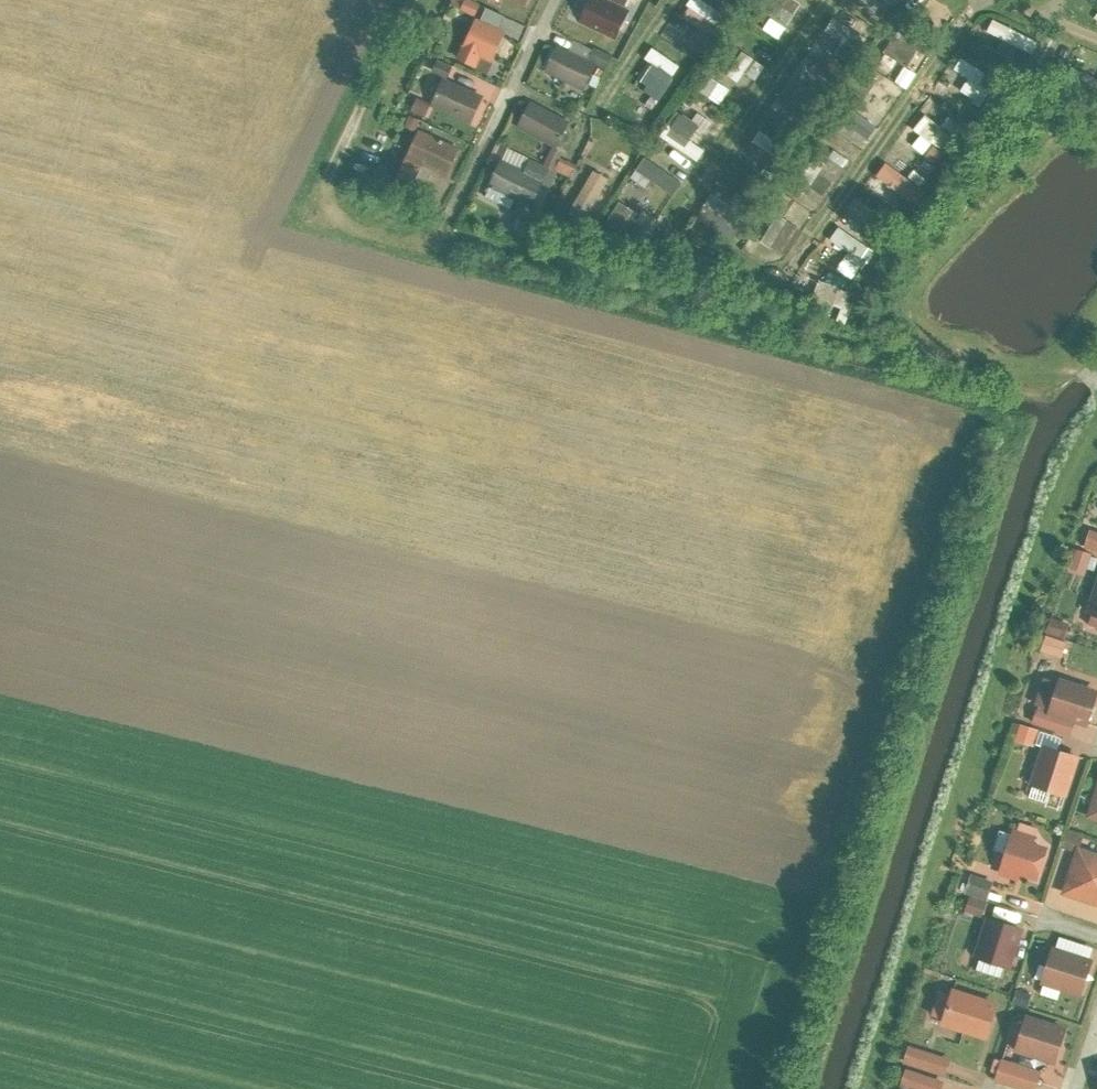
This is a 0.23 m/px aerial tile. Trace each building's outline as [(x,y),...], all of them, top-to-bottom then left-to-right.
[(602,0),(591,0),(579,23),(613,40),(627,12),(602,0)] [(689,42),(704,53),(729,19),(703,0),(692,0),(681,16),(699,28),(689,42)] [(892,3),(886,0),(851,0),(883,18),(892,3)] [(508,31),(476,18),(458,61),(475,69),(481,55),(495,61),(508,31)] [(772,20),(765,30),(779,39),(786,29),(772,20)] [(993,21),(988,33),(1034,54),(1039,42),(993,21)] [(886,53),(910,65),(926,34),(902,22),(886,53)] [(597,66),(566,51),(554,75),(585,90),(597,66)] [(740,83),(754,59),(742,52),(728,76),(740,83)] [(962,58),(954,70),(969,79),(960,92),(980,105),(996,80),(962,58)] [(869,139),(877,126),(856,113),(874,82),(864,76),(837,121),(869,139)] [(475,96),(442,80),(431,102),(464,118),(475,96)] [(569,124),(537,107),(524,130),(557,147),(569,124)] [(704,135),(713,123),(698,112),(692,120),(680,112),(662,137),(697,162),(712,141),(704,135)] [(964,129),(949,117),(941,126),(927,114),(915,129),(943,153),(964,129)] [(451,146),(419,131),(399,177),(416,185),(426,163),(440,169),(451,146)] [(674,196),(683,180),(644,157),(631,179),(646,188),(650,181),(674,196)] [(544,181),(503,162),(489,189),(531,209),(544,181)] [(918,205),(927,189),(884,164),(875,179),(918,205)] [(634,240),(646,217),(619,202),(606,224),(634,240)] [(706,208),(700,218),(733,238),(739,229),(706,208)] [(848,251),(837,270),(856,281),(875,249),(837,228),(830,241),(848,251)] [(809,309),(846,323),(857,294),(820,280),(809,309)] [(1083,551),(1096,554),(1096,532),(1089,529),(1083,551)] [(1072,569),(1085,573),(1090,553),(1077,549),(1072,569)] [(1085,621),(1096,625),(1096,584),(1085,621)] [(1042,652),(1063,657),(1070,622),(1049,618),(1042,652)] [(1095,691),(1057,680),(1047,717),(1085,728),(1095,691)] [(1075,758),(1044,748),(1028,796),(1045,801),(1049,790),(1063,795),(1075,758)] [(1047,851),(1008,841),(999,878),(1037,888),(1047,851)] [(1079,853),(1070,890),(1096,897),(1096,857),(1079,853)] [(971,873),(964,893),(988,900),(994,881),(971,873)] [(982,917),(987,902),(970,896),(965,911),(982,917)] [(1020,937),(982,924),(970,960),(1008,973),(1020,937)] [(1085,961),(1046,952),(1038,990),(1077,998),(1085,961)] [(994,1002),(956,990),(945,1026),(983,1038),(994,1002)] [(939,1024),(946,1002),(936,999),(929,1021),(939,1024)] [(1066,1029),(1027,1019),(1018,1056),(1056,1065),(1066,1029)] [(909,1045),(903,1063),(946,1075),(951,1057),(909,1045)]
